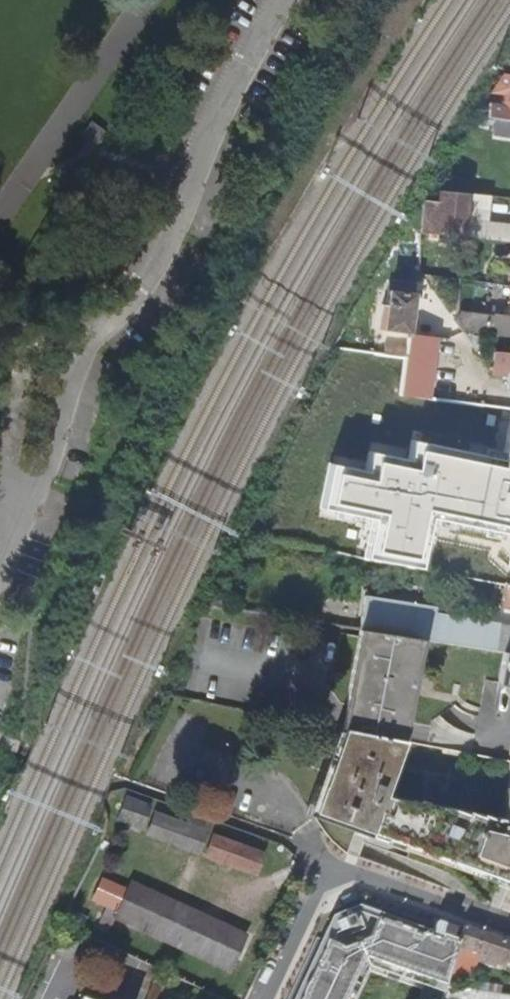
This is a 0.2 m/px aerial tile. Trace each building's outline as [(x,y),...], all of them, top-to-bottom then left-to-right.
[(504,69),(490,91),(474,115),(509,120),(509,70),(504,69)] [(490,223),(465,221),(467,194),(437,190),(436,200),(423,200),(420,231),(463,236),(509,240),(509,225),(490,223)] [(492,196),(467,194),(465,221),(490,223),(492,196)] [(118,249),(112,261),(122,266),(129,256),(118,249)] [(413,293),(389,290),(383,327),(408,331),(413,293)] [(461,310),(455,320),(460,328),(509,334),(509,315),(461,310)] [(400,394),(428,397),(436,337),(414,334),(408,338),(406,358),(401,389),(400,394)] [(494,351),(492,371),(495,374),(506,375),(506,390),(509,390),(509,353),(494,351)] [(406,358),(374,353),(370,384),(401,389),(406,358)] [(445,427),(462,401),(428,397),(400,394),(398,420),(445,427)] [(483,404),(462,401),(445,427),(454,429),(449,456),(471,459),(482,454),(484,435),(509,440),(509,408),(483,404)] [(509,585),(509,472),(489,468),(478,530),(468,529),(472,499),(407,487),(393,489),(364,535),(362,557),(490,582),(509,585)] [(337,518),(364,535),(393,489),(360,483),(337,518)] [(490,582),(485,604),(509,609),(509,585),(490,582)] [(486,622),(484,624),(483,625),(479,624),(478,628),(461,625),(462,617),(420,611),(421,605),(350,594),(345,626),(406,637),(407,636),(509,652),(509,625),(486,622)] [(484,624),(486,622),(462,617),(461,625),(478,628),(479,624),(483,625),(484,624)] [(389,740),(406,637),(348,627),(331,714),(330,729),(389,740)] [(493,651),(485,683),(505,685),(503,698),(509,699),(509,653),(493,651)] [(501,762),(509,764),(509,705),(501,762)] [(370,796),(390,740),(389,740),(330,729),(300,813),(509,888),(509,764),(501,762),(500,762),(495,821),(482,816),(482,818),(469,813),(468,815),(454,809),(454,812),(433,804),(432,806),(370,796)] [(126,795),(117,817),(142,827),(151,805),(126,795)] [(147,833),(198,852),(208,821),(188,813),(185,823),(155,813),(147,833)] [(213,835),(205,855),(256,874),(263,854),(213,835)] [(113,916),(227,969),(242,936),(128,883),(125,890),(100,879),(91,898),(105,905),(97,922),(108,927),(113,916)] [(295,998),(348,998),(366,962),(436,990),(438,984),(443,973),(454,940),(441,937),(444,929),(381,907),(378,915),(358,907),(333,919),(295,998)] [(63,915),(60,923),(76,930),(78,925),(74,923),(75,921),(63,915)] [(459,925),(454,940),(443,973),(464,976),(473,950),(480,953),(477,960),(489,965),(491,960),(498,963),(499,960),(509,965),(509,944),(459,925)] [(479,982),(470,990),(492,994),(501,986),(479,982)] [(433,998),(509,998),(509,996),(492,994),(470,990),(438,984),(436,990),(433,998)]
